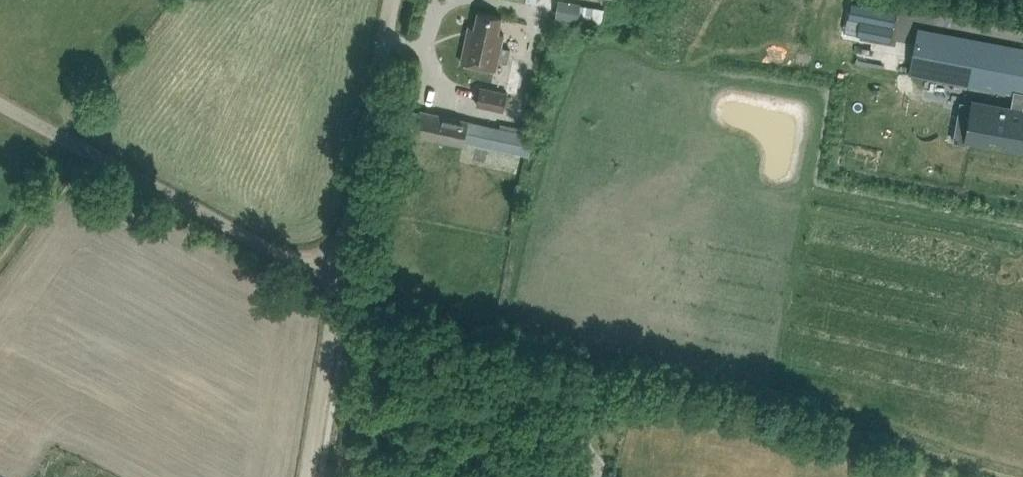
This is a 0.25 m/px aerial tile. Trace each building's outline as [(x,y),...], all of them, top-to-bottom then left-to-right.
[(554,16),(601,22),(604,4),(574,0),(556,0),(554,16)] [(852,2),(849,17),(860,19),(857,33),(890,40),(896,10),(852,2)] [(502,46),(505,32),(499,31),(502,16),(478,10),(475,26),(469,25),(465,43),(461,62),(496,70),(498,61),(508,63),(512,48),(502,46)] [(910,73),(1014,93),(1022,95),(1022,47),(919,27),(910,73)] [(477,105),(505,110),(508,93),(481,87),(477,105)] [(974,102),(967,137),(972,138),(989,141),(1004,144),(1022,148),(1022,95),(1014,93),(1011,108),(974,101),(974,102)] [(415,134),(463,145),(469,120),(421,109),(415,134)] [(529,155),(533,135),(470,121),(465,140),(529,155)]
